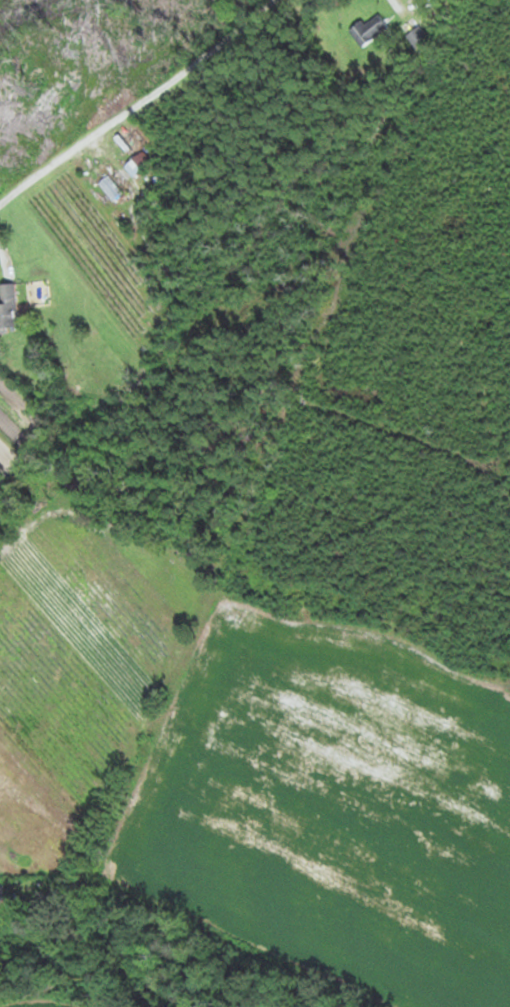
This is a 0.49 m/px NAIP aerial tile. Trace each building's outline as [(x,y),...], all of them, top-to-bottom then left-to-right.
[(363,46),(392,29),(382,12),(353,29),(363,46)] [(409,35),(419,47),(431,37),(420,25),(409,35)] [(125,165),(135,176),(145,168),(136,157),(125,165)] [(123,192),(108,175),(98,184),(113,201),(123,192)] [(3,298),(0,298),(0,332),(21,330),(17,282),(2,284),(3,298)]
